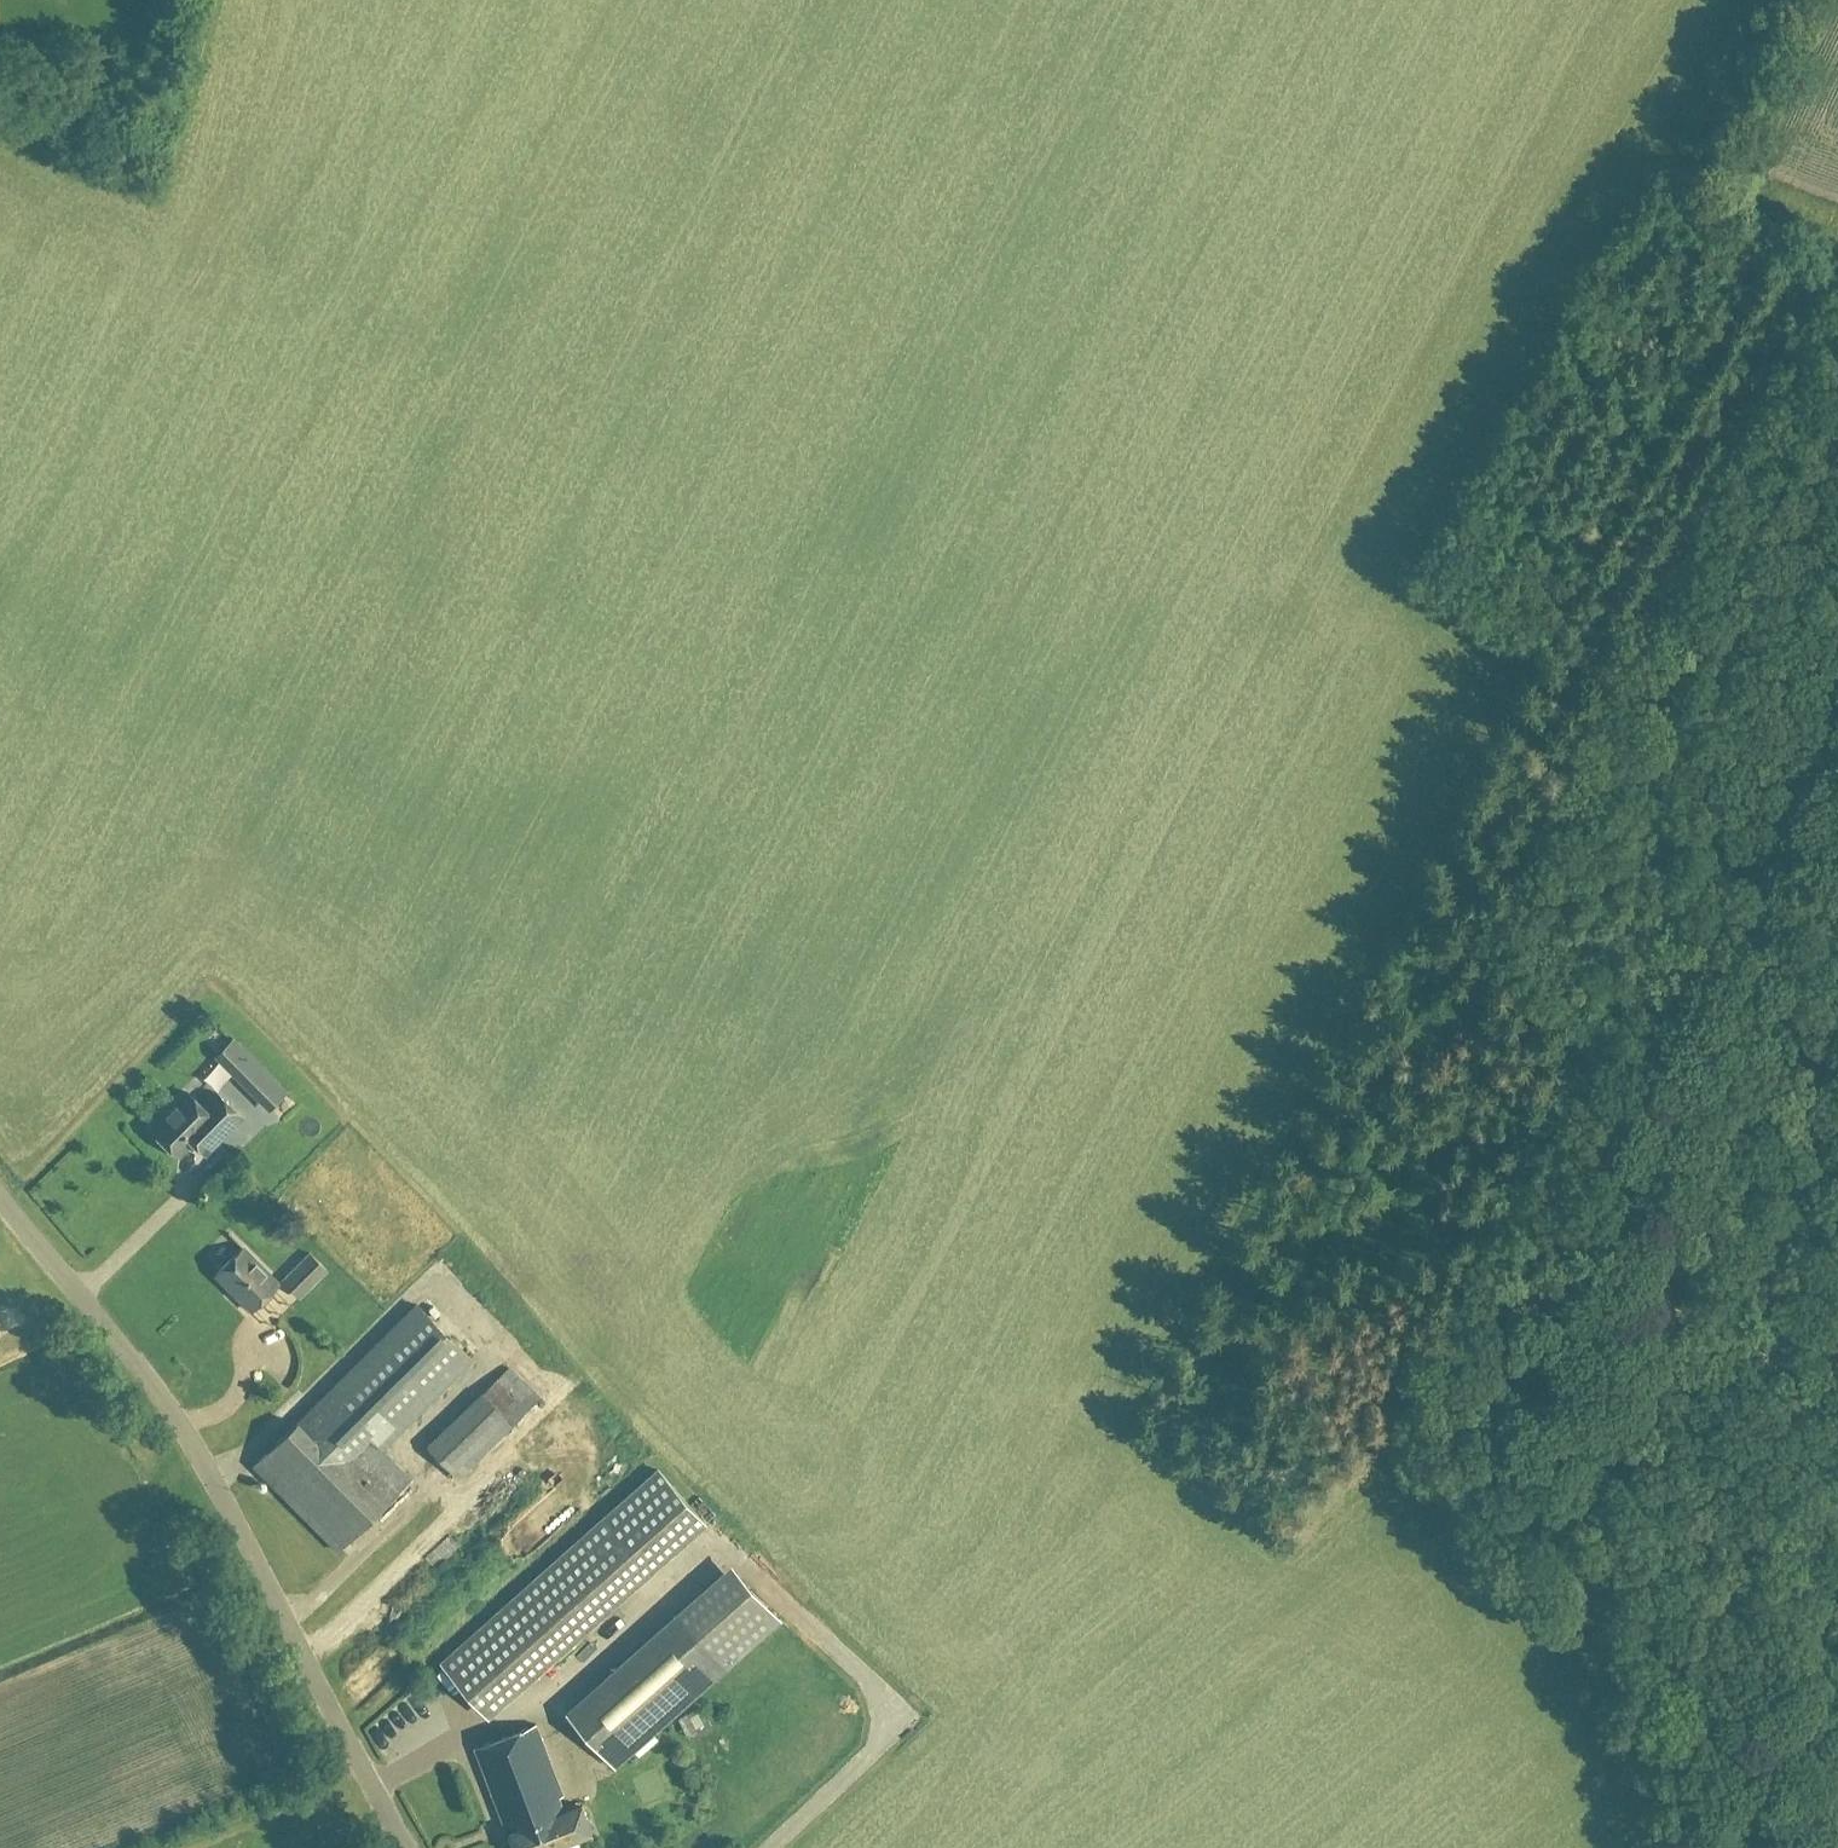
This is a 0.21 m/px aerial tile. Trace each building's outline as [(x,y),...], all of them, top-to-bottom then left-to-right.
[(233,1035),(215,1053),(236,1074),(252,1091),(269,1108),(288,1089),(271,1072),(254,1056),(233,1035)] [(194,1141),(206,1154),(241,1118),(217,1093),(202,1108),(187,1093),(152,1129),(179,1156),(194,1141)] [(216,1274),(253,1312),(280,1285),(242,1248),(216,1274)] [(326,1270),(309,1253),(282,1280),(299,1297),(326,1270)] [(340,1465),(368,1436),(384,1452),(472,1363),(417,1305),(297,1422),(298,1423),(340,1465)] [(453,1469),(516,1425),(498,1398),(434,1441),(453,1469)] [(338,1551),(387,1502),(411,1479),(384,1452),(368,1436),(340,1465),(298,1423),(254,1467),(338,1551)] [(527,1685),(654,1572),(709,1523),(659,1467),(606,1518),(443,1662),(475,1698),(510,1666),(527,1685)] [(605,1680),(616,1693),(580,1725),(617,1768),(727,1670),(678,1615),(605,1680)] [(576,1839),(593,1833),(583,1806),(566,1813),(560,1798),(564,1796),(537,1725),(476,1748),(509,1836),(512,1835),(517,1847),(580,1847),(576,1839)]
